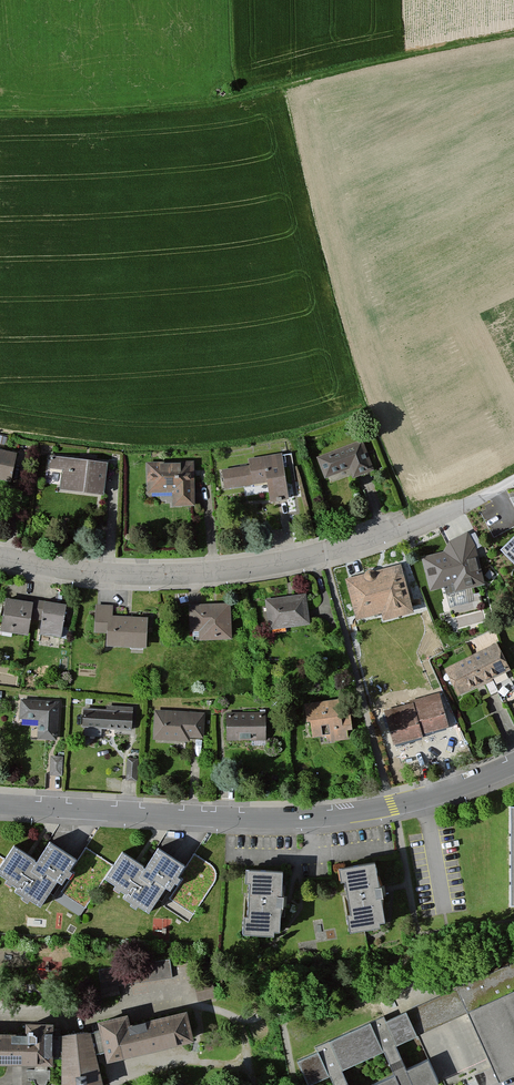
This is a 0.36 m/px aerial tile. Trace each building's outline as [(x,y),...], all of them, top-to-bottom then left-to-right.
[(361,444),(316,461),(324,483),(349,473),(353,482),(373,474),(361,444)] [(16,456),(0,452),(0,483),(9,485),(16,456)] [(281,457),(248,463),(249,469),(223,473),(226,492),(267,485),(270,504),(288,501),(281,457)] [(105,466),(51,460),(49,473),(62,474),(60,493),(102,498),(105,466)] [(194,466),(146,467),(147,496),(172,495),(173,510),(195,509),(194,466)] [(498,529),(513,551),(513,518),(498,529)] [(477,548),(424,559),(433,602),(486,591),(477,548)] [(404,567),(348,581),(359,628),(415,614),(404,567)] [(308,596),(269,602),(274,633),(313,627),(308,596)] [(5,600),(1,634),(64,643),(68,608),(5,600)] [(233,607),(190,607),(190,645),(233,645),(233,607)] [(99,608),(96,650),(147,653),(150,611),(99,608)] [(459,700),(513,677),(513,675),(502,646),(446,669),(459,700)] [(386,712),(396,748),(451,732),(440,696),(386,712)] [(57,700),(22,700),(22,742),(58,741),(57,700)] [(343,702),(308,706),(312,746),(348,742),(343,702)] [(81,731),(132,735),(134,711),(82,707),(81,731)] [(204,712),(156,710),(155,742),(202,745),(204,712)] [(266,713),(229,713),(229,743),(265,743),(266,713)] [(125,781),(136,782),(137,762),(126,761),(125,781)] [(0,862),(0,878),(39,904),(70,859),(45,841),(32,860),(11,846),(0,862)] [(122,853),(103,880),(150,912),(181,866),(156,849),(143,867),(122,853)] [(375,859),(339,865),(349,928),(386,922),(375,859)] [(282,868),(244,867),(242,932),(280,933),(282,868)] [(468,1010),(499,1080),(513,1074),(513,960),(457,986),(458,988),(468,1010)] [(170,962),(99,973),(103,999),(120,996),(119,987),(172,979),(170,962)] [(458,988),(410,1010),(420,1031),(468,1010),(458,988)] [(406,1064),(396,1043),(420,1031),(410,1010),(409,1006),(386,1017),(384,1013),(317,1043),(320,1049),(297,1060),(307,1083),(330,1073),(335,1084),(350,1084),(343,1071),(383,1052),(394,1075),(373,1084),(438,1084),(441,1084),(427,1054),(406,1064)] [(91,1032),(62,1036),(52,1035),(53,1024),(25,1024),(25,1033),(0,1033),(0,1064),(53,1065),(53,1058),(62,1059),(61,1084),(102,1084),(95,1053),(105,1051),(107,1061),(194,1040),(187,1010),(130,1024),(128,1014),(97,1021),(99,1030),(91,1032)]
